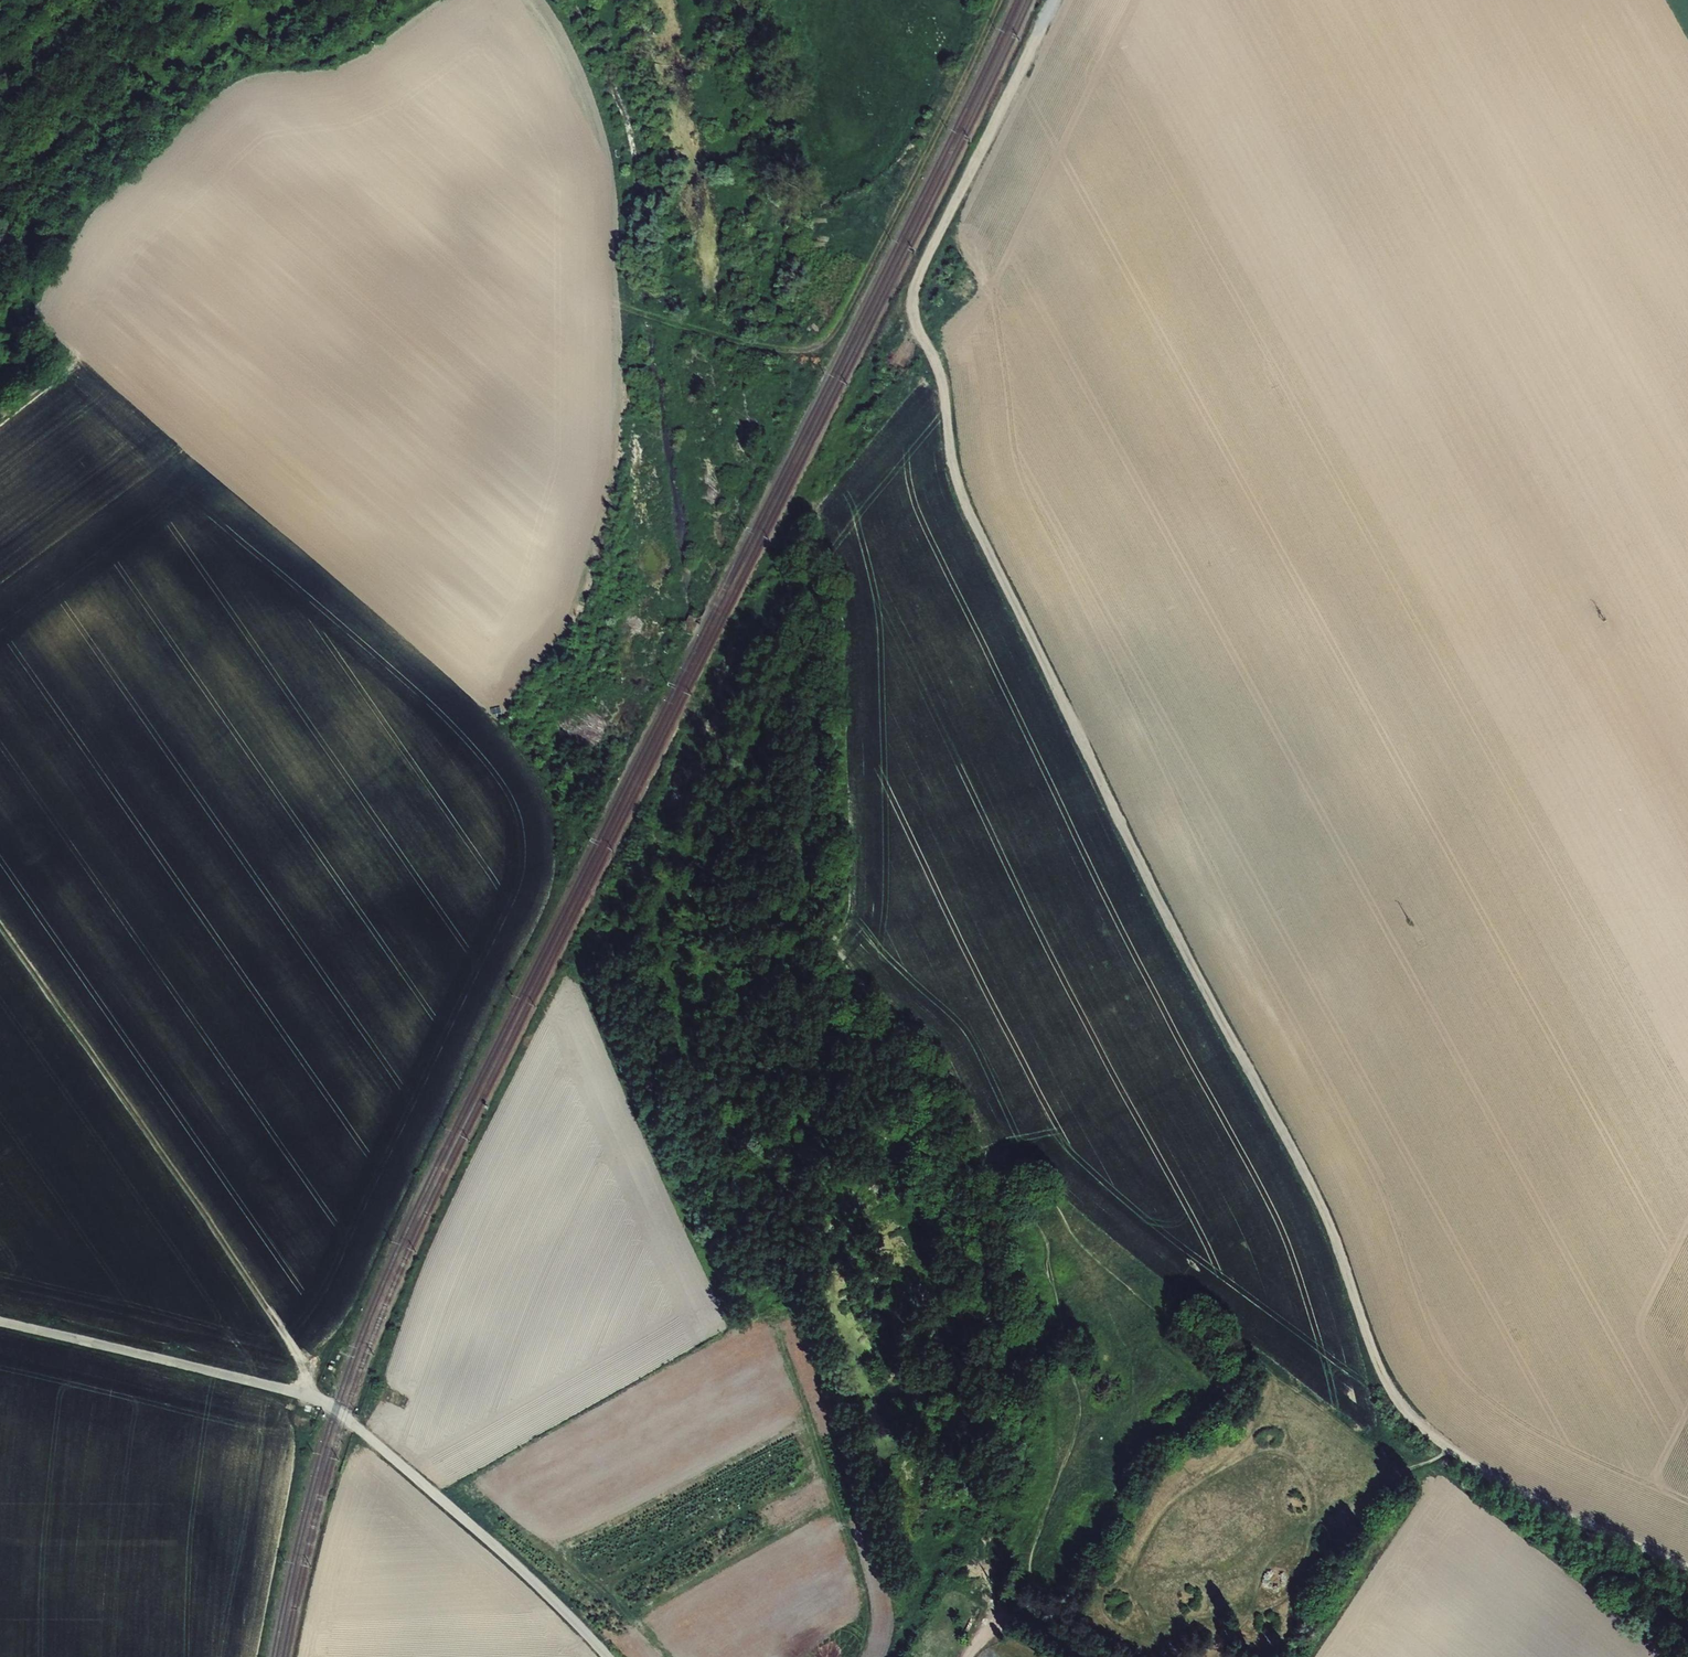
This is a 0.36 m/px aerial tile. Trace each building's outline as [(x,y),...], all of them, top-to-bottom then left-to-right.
[(695,619),(689,615),(681,631),(689,635),(691,632),(694,633),(698,624),(694,622),(695,619)]
